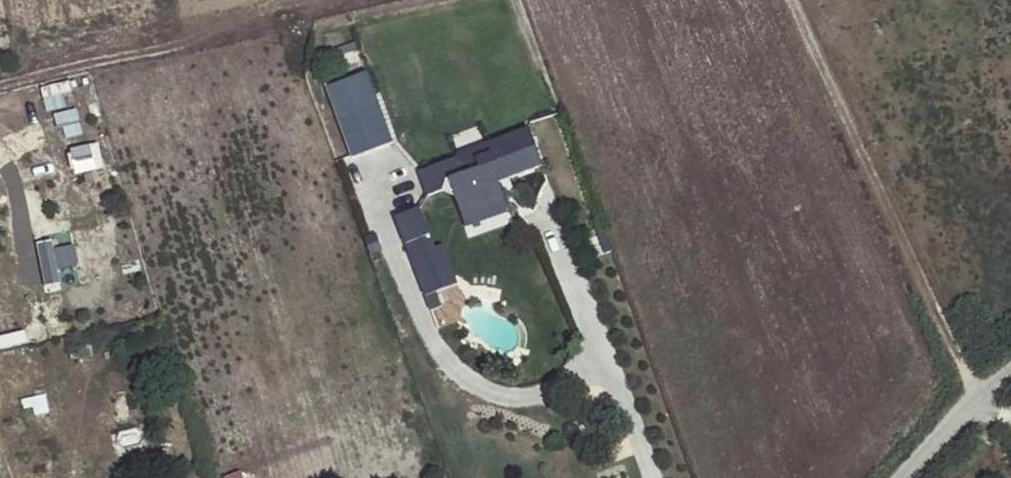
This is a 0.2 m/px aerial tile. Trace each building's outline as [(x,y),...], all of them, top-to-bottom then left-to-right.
[(372,67),(328,83),(353,155),(397,140),(372,67)] [(506,180),(539,168),(525,130),(484,145),(487,155),(472,161),(475,171),(461,176),(455,159),(415,174),(424,198),(441,192),(451,196),(456,212),(475,206),(483,208),(501,201),(495,184),(496,176),(503,173),(506,180)] [(503,173),(496,176),(495,184),(506,180),(503,173)] [(475,206),(456,212),(461,226),(504,209),(501,201),(483,208),(475,206)] [(394,220),(409,260),(432,251),(417,211),(394,220)] [(78,241),(42,243),(44,282),(64,281),(63,265),(79,264),(78,241)] [(409,260),(423,298),(434,294),(434,295),(454,288),(439,248),(432,251),(409,260)] [(423,298),(429,313),(440,309),(434,295),(434,294),(423,298)] [(933,477),(960,477),(945,465),(933,477)]
